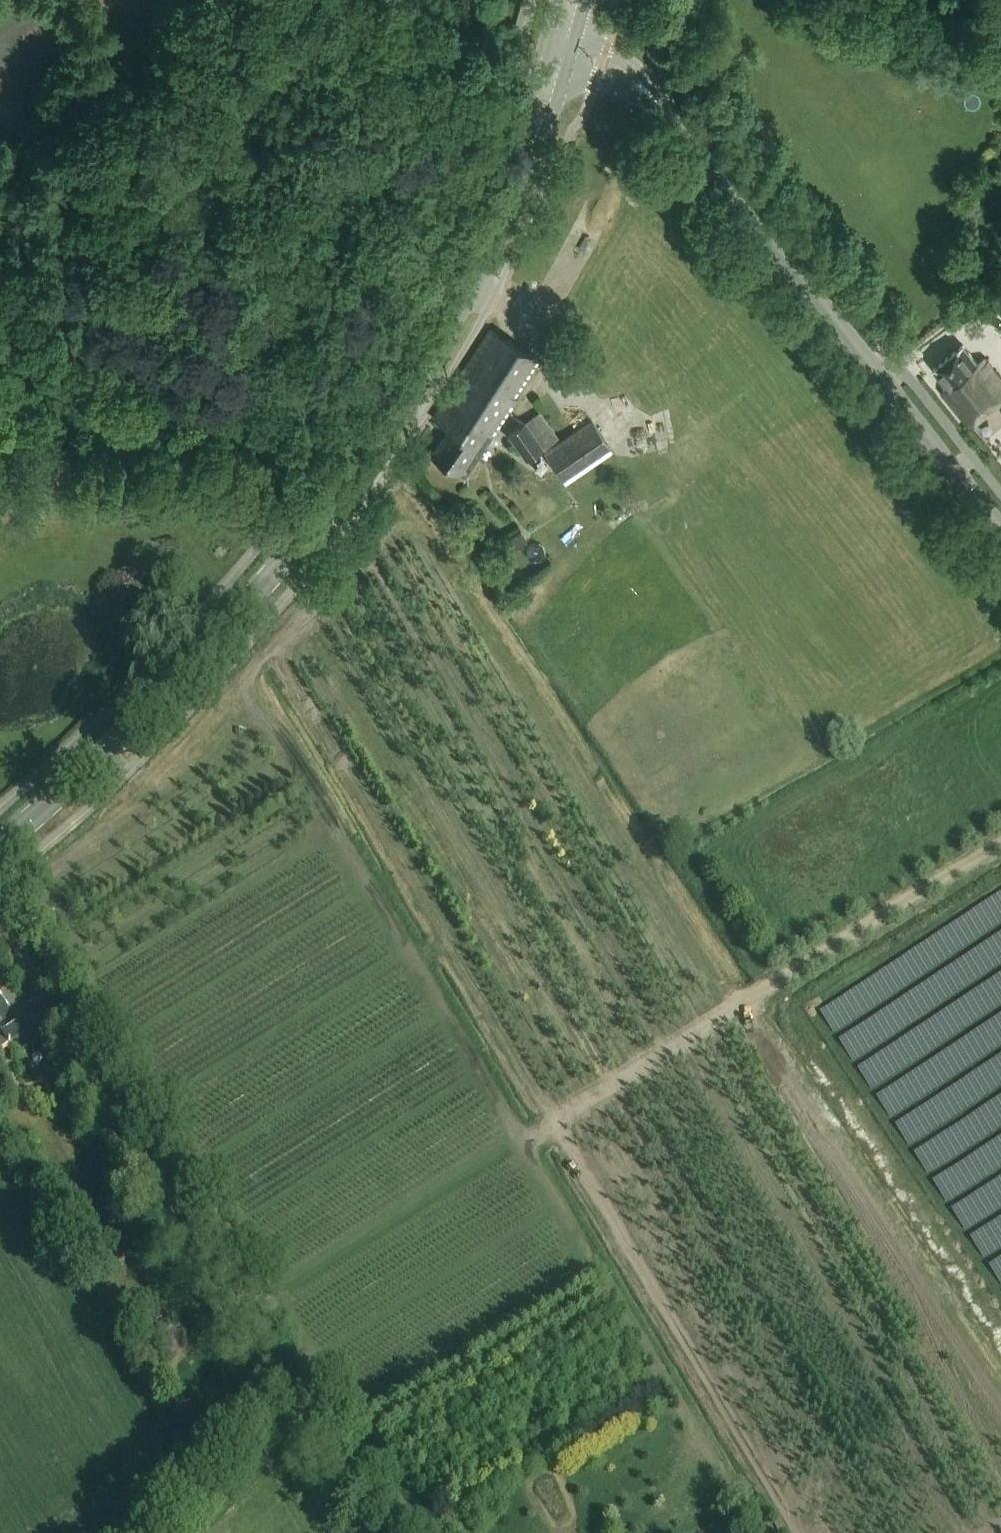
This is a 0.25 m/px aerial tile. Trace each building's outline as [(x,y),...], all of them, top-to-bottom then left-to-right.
[(432,419),(448,430),(431,456),(464,477),(492,434),(494,436),(518,399),(515,398),(540,360),(491,328),(432,419)] [(932,368),(947,387),(942,391),(969,425),(1000,399),(1000,380),(983,358),(977,363),(962,344),(932,368)] [(541,411),(508,434),(527,460),(559,437),(541,411)] [(592,418),(545,451),(567,482),(614,449),(592,418)] [(524,529),(495,543),(508,571),(537,557),(524,529)] [(31,1031),(21,1016),(12,1022),(0,1003),(0,1051),(31,1031)]
